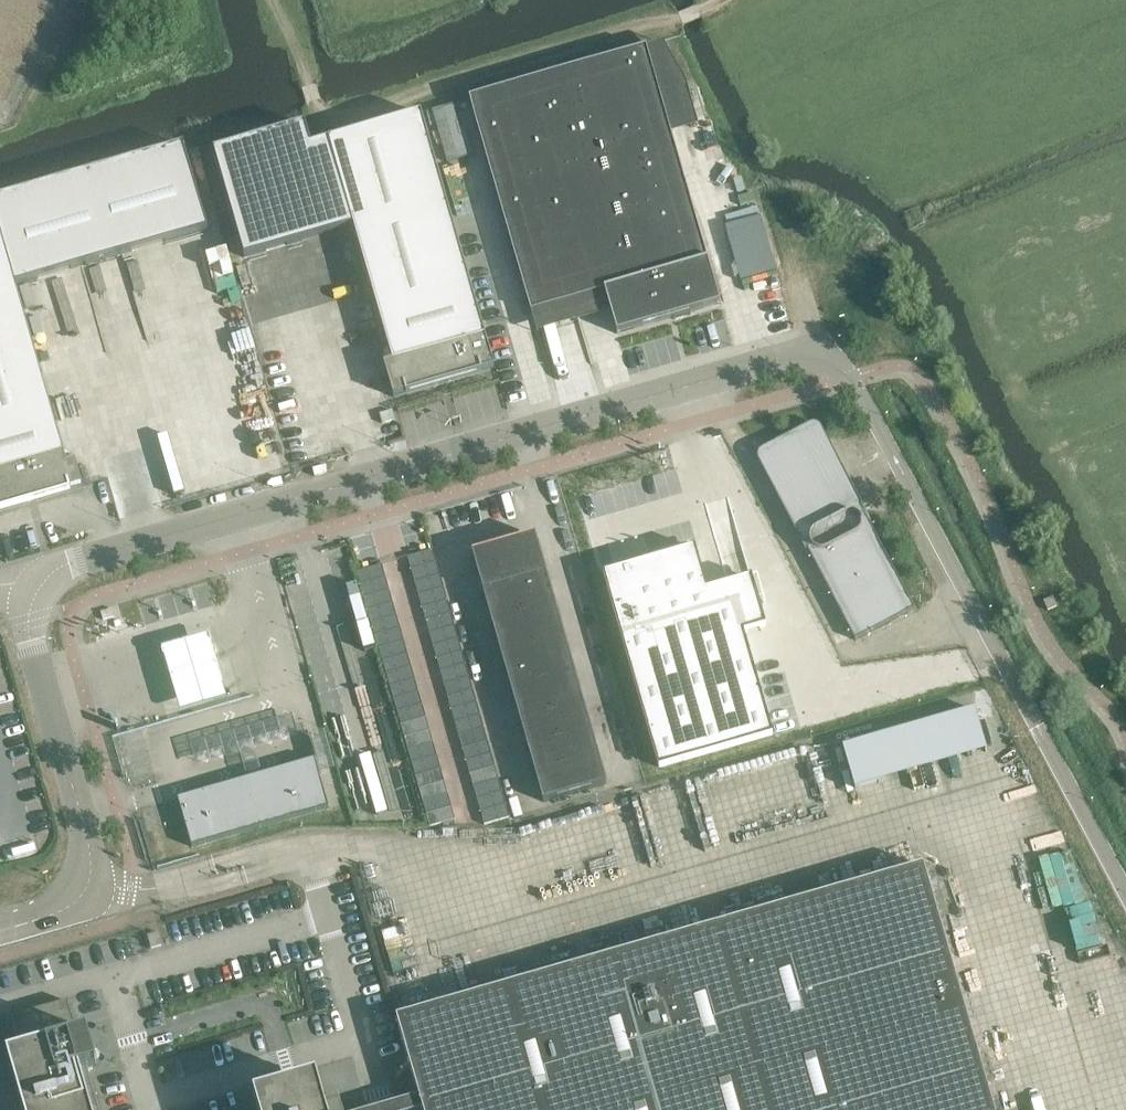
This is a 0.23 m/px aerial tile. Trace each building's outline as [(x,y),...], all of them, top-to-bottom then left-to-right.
[(645,50),(471,100),(532,312),(605,291),(610,311),(617,334),(721,304),(670,133),(645,50)] [(254,137),(212,149),(243,258),(353,226),(393,363),(384,365),(393,397),(394,397),(495,368),(433,154),(421,114),(328,141),(312,145),(308,133),(305,122),(254,137)] [(83,487),(76,462),(67,465),(15,284),(208,230),(184,145),(0,197),(0,511),(83,487)] [(741,176),(734,178),(737,192),(745,190),(741,176)] [(763,218),(760,219),(727,229),(743,283),(778,273),(779,272),(763,218)] [(855,641),(858,646),(918,615),(860,499),(852,486),(846,473),(839,460),(832,447),(822,429),(815,426),(765,452),(761,459),(762,463),(768,476),(775,487),(781,499),(787,512),(848,627),(849,629),(853,636),(853,637),(855,641)] [(537,535),(505,545),(516,582),(546,573),(547,573),(537,535)] [(505,545),(473,554),(484,591),(514,582),(516,582),(505,545)] [(622,570),(604,575),(660,768),(773,736),(744,634),(766,627),(752,578),(708,591),(695,548),(693,549),(622,570)] [(411,570),(437,563),(433,550),(408,558),(411,570)] [(437,563),(411,570),(415,583),(441,576),(437,563)] [(357,572),(361,585),(386,578),(382,565),(357,572)] [(516,582),(514,582),(523,613),(555,604),(546,573),(516,582)] [(419,596),(444,589),(441,576),(415,583),(419,596)] [(386,578),(361,585),(364,598),(390,591),(386,578)] [(484,591),(482,592),(491,622),(523,613),(514,582),(484,591)] [(448,601),(444,589),(419,596),(422,609),(448,601)] [(368,611),(393,603),(390,591),(364,598),(368,611)] [(451,614),(448,601),(422,609),(426,621),(451,614)] [(372,623),(397,616),(393,603),(368,611),(372,623)] [(555,604),(523,613),(532,643),(564,634),(555,604)] [(523,613),(491,622),(500,652),(532,643),(523,613)] [(455,627),(451,614),(426,621),(430,634),(455,627)] [(372,623),(375,636),(401,629),(397,616),(372,623)] [(433,647),(459,640),(455,627),(430,634),(433,647)] [(401,629),(375,636),(379,649),(404,642),(401,629)] [(564,634),(532,643),(540,673),(572,664),(564,634)] [(211,640),(160,655),(167,678),(179,720),(230,705),(219,666),(211,640)] [(462,652),(459,640),(433,647),(437,660),(462,652)] [(383,662),(408,654),(404,642),(379,649),(383,662)] [(532,643),(500,652),(509,682),(540,673),(532,643)] [(441,672),(466,665),(462,652),(437,660),(441,672)] [(412,667),(408,654),(383,662),(386,674),(412,667)] [(572,664),(540,673),(549,703),(581,694),(572,664)] [(470,678),(466,665),(441,672),(444,685),(470,678)] [(390,687),(415,680),(412,667),(386,674),(390,687)] [(540,673),(509,682),(517,712),(549,703),(540,673)] [(444,685),(448,698),(473,691),(470,678),(444,685)] [(419,693),(415,680),(390,687),(393,700),(419,693)] [(448,698),(452,711),(477,703),(473,691),(448,698)] [(422,705),(419,693),(393,700),(397,713),(422,705)] [(581,694),(549,703),(558,733),(590,724),(581,694)] [(477,703),(452,711),(455,723),(481,716),(477,703)] [(549,703),(517,712),(526,742),(558,733),(549,703)] [(401,725),(426,718),(422,705),(397,713),(401,725)] [(455,723),(459,736),(484,729),(481,716),(455,723)] [(430,731),(426,718),(401,725),(404,738),(430,731)] [(590,724),(558,733),(566,763),(598,754),(590,724)] [(484,729),(459,736),(463,749),(488,741),(484,729)] [(404,738),(408,751),(433,744),(430,731),(404,738)] [(558,733),(526,742),(535,772),(566,763),(558,733)] [(869,740),(843,747),(855,790),(881,783),(869,740)] [(466,761),(492,754),(488,741),(463,749),(466,761)] [(433,744),(408,751),(412,764),(437,756),(433,744)] [(495,767),(492,754),(466,761),(470,774),(495,767)] [(598,754),(566,763),(575,794),(607,785),(598,754)] [(437,756),(412,764),(415,776),(441,769),(437,756)] [(192,848),(329,808),(315,760),(178,799),(192,848)] [(566,763),(535,772),(543,803),(575,794),(566,763)] [(470,774),(474,787),(499,780),(495,767),(470,774)] [(419,789),(444,782),(441,769),(415,776),(419,789)] [(499,780),(474,787),(477,800),(503,792),(499,780)] [(444,782),(419,789),(422,802),(448,795),(444,782)] [(481,812),(506,805),(503,792),(477,800),(481,812)] [(451,807),(448,795),(422,802),(426,815),(451,807)] [(510,818),(506,805),(481,812),(485,825),(510,818)] [(455,820),(451,807),(426,815),(430,827),(455,820)] [(396,1018),(422,1109),(994,1109),(924,866),(396,1018)] [(159,932),(147,936),(151,949),(163,946),(163,945),(159,932)] [(13,1055),(29,1109),(100,1109),(91,1081),(88,1069),(98,1067),(96,1062),(97,1062),(97,1061),(98,1061),(99,1060),(99,1059),(100,1059),(100,1058),(100,1057),(100,1056),(100,1055),(100,1054),(99,1054),(99,1053),(98,1052),(97,1052),(97,1051),(96,1051),(95,1051),(94,1051),(93,1051),(88,1033),(79,1036),(69,1002),(16,1017),(26,1051),(13,1055)] [(298,1109),(343,1109),(339,1098),(298,1109)]
